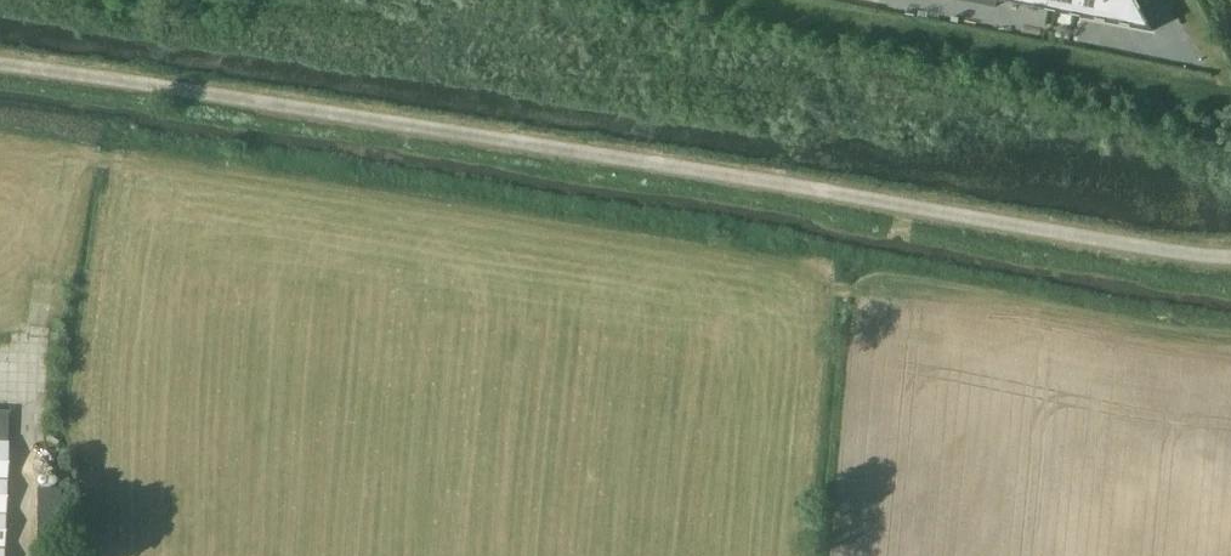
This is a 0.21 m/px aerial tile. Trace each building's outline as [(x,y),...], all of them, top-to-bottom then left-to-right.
[(1148,31),(1149,29),(1134,0),(991,0),(1148,31)] [(0,442),(0,555),(4,555),(9,442),(0,442)]
